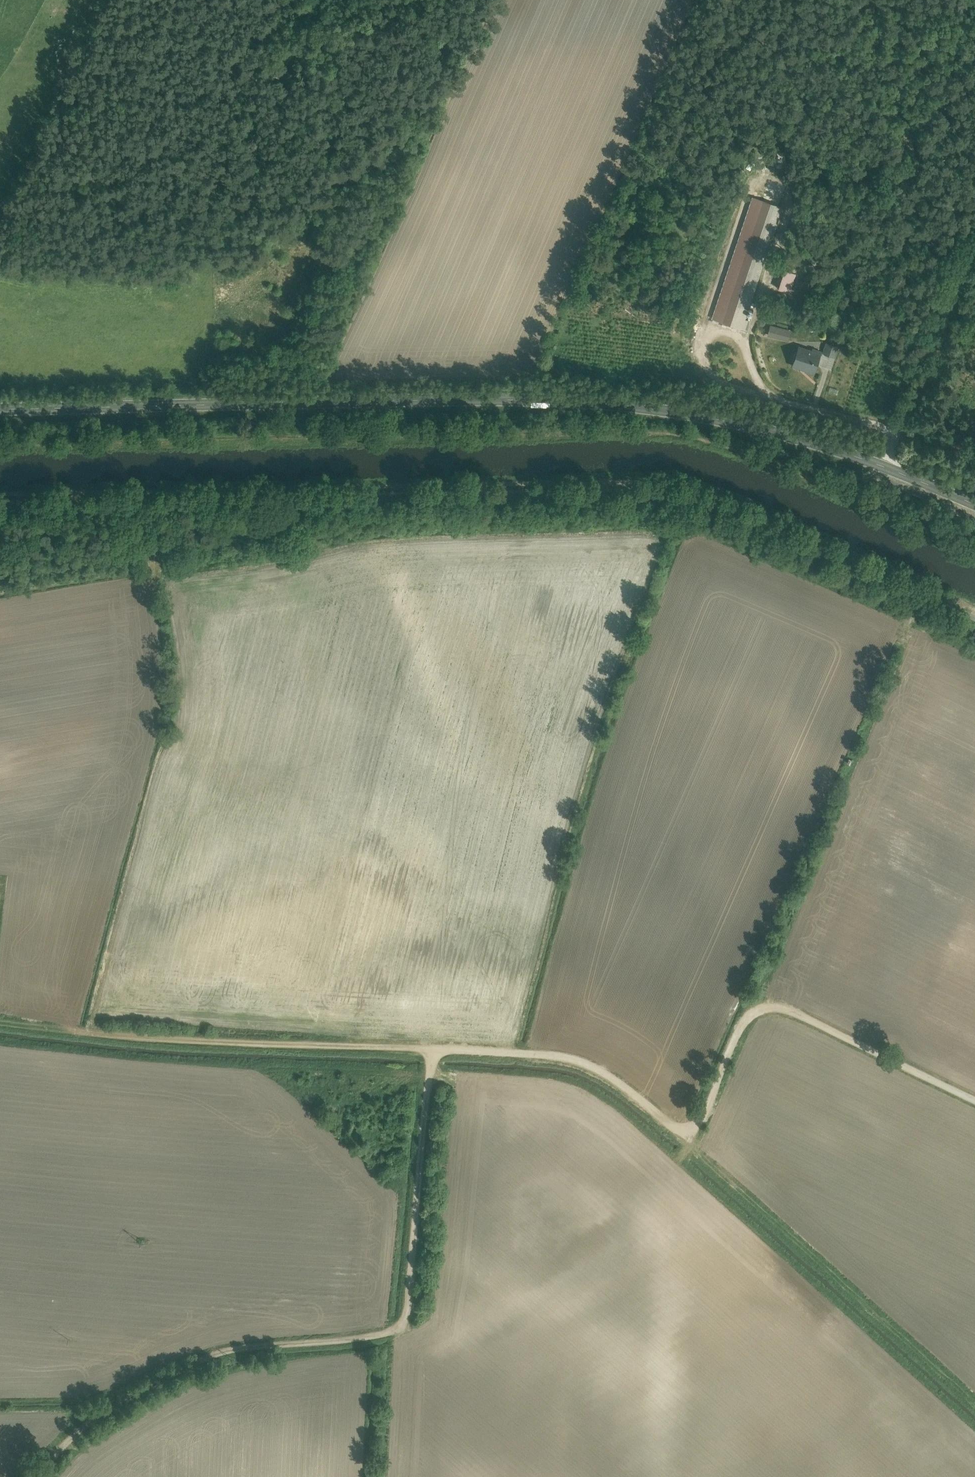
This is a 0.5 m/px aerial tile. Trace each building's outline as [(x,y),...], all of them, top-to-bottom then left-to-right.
[(721,324),(745,331),(784,208),(761,201),(721,324)] [(773,325),(769,338),(788,344),(792,331),(773,325)] [(821,368),(834,373),(842,350),(830,345),(821,368)] [(802,348),(796,368),(816,374),(822,355),(802,348)]
